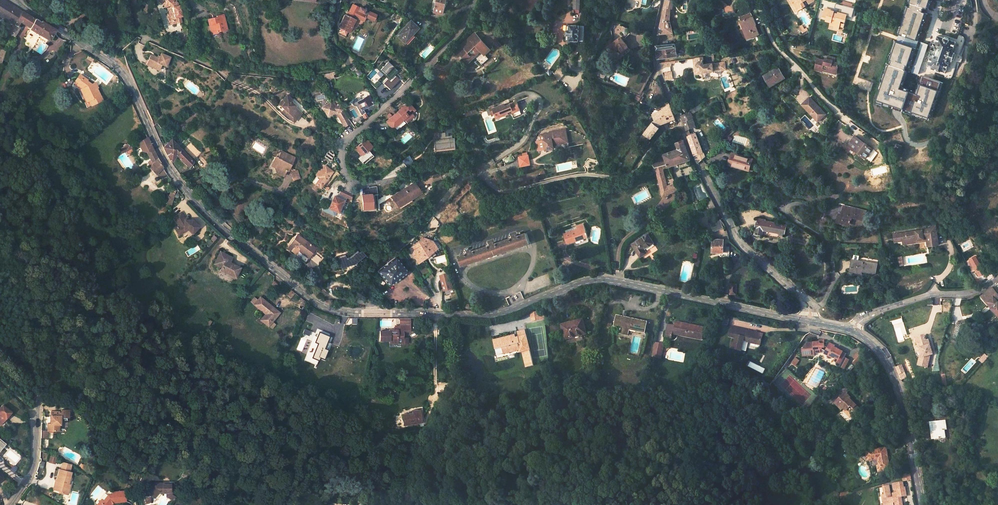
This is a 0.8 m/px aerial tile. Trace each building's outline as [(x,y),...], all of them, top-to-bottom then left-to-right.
[(19,27),(17,26),(20,21),(48,38),(53,30),(42,23),(22,11),(5,0),(0,0),(0,16),(9,21),(3,30),(13,36),(19,27)] [(175,23),(182,22),(181,17),(183,16),(181,6),(179,6),(179,3),(176,1),(177,0),(162,0),(168,6),(169,6),(170,11),(167,11),(169,21),(175,21),(175,23)] [(434,12),(443,15),(447,0),(437,0),(434,12)] [(800,11),(807,6),(805,2),(808,0),(792,0),(791,0),(794,5),(796,4),(800,11)] [(921,76),(916,92),(903,88),(908,72),(918,75),(926,52),(930,54),(933,47),(916,41),(925,13),(922,12),(923,9),(927,10),(930,0),(908,0),(907,3),(910,4),(909,8),(905,7),(896,34),(899,36),(897,43),(894,42),(888,61),(891,62),(890,66),(886,65),(878,89),(880,90),(877,102),(884,104),(884,106),(928,121),(929,119),(931,120),(943,83),(921,76)] [(340,29),(338,32),(344,35),(346,32),(348,33),(354,20),(353,20),(355,17),(363,21),(364,18),(372,22),(375,15),(368,12),(364,10),(359,7),(359,8),(352,5),(346,16),(344,15),(338,28),(340,29)] [(665,7),(659,34),(673,33),(670,20),(670,8),(665,7)] [(836,26),(841,27),(841,26),(845,27),(848,14),(840,12),(839,14),(835,13),(836,11),(827,9),(824,18),(828,19),(828,20),(833,22),(832,25),(836,26)] [(218,32),(217,30),(220,29),(220,30),(227,29),(223,14),(215,15),(216,18),(213,18),(213,17),(208,18),(210,23),(211,23),(212,26),(209,27),(211,33),(218,32)] [(740,21),(747,38),(757,33),(751,17),(740,21)] [(398,35),(406,43),(419,28),(411,20),(398,35)] [(568,45),(579,46),(579,37),(579,31),(579,26),(570,26),(567,26),(566,42),(569,42),(568,45)] [(462,54),(468,62),(475,57),(482,52),(485,56),(491,52),(477,34),(454,51),(459,57),(462,54)] [(928,65),(934,67),(942,70),(946,71),(950,58),(952,59),(952,57),(953,58),(955,52),(954,52),(955,50),(953,49),(956,42),(938,36),(936,42),(934,41),(933,47),(930,54),(930,55),(931,56),(928,65)] [(619,48),(625,55),(631,50),(620,37),(607,47),(612,54),(619,48)] [(675,44),(657,46),(657,53),(658,57),(658,58),(659,59),(660,59),(678,56),(675,44)] [(485,56),(482,52),(475,57),(478,62),(485,56)] [(158,70),(161,64),(166,66),(170,57),(161,53),(160,57),(159,59),(157,58),(151,55),(146,64),(158,70)] [(87,60),(93,63),(95,59),(90,55),(87,60)] [(838,72),(841,63),(836,61),(837,58),(831,56),(830,59),(829,62),(827,61),(819,59),(817,68),(824,70),(825,66),(829,67),(829,69),(838,72)] [(700,57),(702,73),(716,71),(715,63),(704,64),(703,57),(700,57)] [(715,63),(716,71),(726,70),(725,61),(715,63)] [(356,76),(361,72),(356,66),(351,70),(356,76)] [(558,77),(565,75),(563,68),(556,70),(558,77)] [(765,76),(771,86),(784,78),(778,68),(765,76)] [(383,83),(389,89),(399,79),(393,72),(383,83)] [(73,82),(76,84),(82,77),(79,75),(73,82)] [(82,77),(76,84),(83,89),(85,95),(83,95),(86,101),(88,106),(100,102),(93,85),(90,86),(85,82),(86,81),(82,77)] [(422,94),(425,90),(420,86),(417,89),(422,94)] [(289,116),(293,120),(300,112),(294,106),(295,105),(295,104),(294,103),(293,103),(292,103),(291,103),(289,102),(292,99),(286,94),(281,99),(284,101),(280,105),(283,108),(281,110),(288,117),(289,116)] [(358,105),(361,110),(372,103),(368,95),(357,101),(356,102),(358,105)] [(802,105),(818,121),(826,114),(810,97),(802,105)] [(337,107),(333,100),(321,107),(327,116),(335,112),(333,108),(337,107)] [(385,121),(392,129),(403,120),(406,123),(413,116),(411,113),(414,110),(407,103),(396,112),(385,121)] [(512,112),(513,114),(520,112),(516,103),(510,105),(510,106),(506,108),(505,105),(495,109),(493,110),(495,115),(497,120),(508,115),(508,113),(512,112)] [(643,133),(650,138),(658,127),(657,126),(675,119),(671,108),(669,104),(662,110),(653,113),(655,120),(652,122),(643,133)] [(689,111),(690,111),(692,115),(702,108),(700,104),(689,111)] [(333,108),(335,112),(343,125),(349,121),(340,105),(337,107),(333,108)] [(475,108),(464,112),(466,117),(477,113),(475,108)] [(684,122),(687,130),(696,126),(693,117),(693,116),(692,115),(690,111),(682,117),(684,121),(684,122)] [(452,132),(452,125),(444,126),(444,133),(438,134),(439,138),(433,138),(433,143),(435,142),(435,149),(456,147),(455,138),(452,138),(452,132)] [(566,130),(543,136),(546,148),(547,153),(556,150),(555,147),(562,145),(562,144),(569,142),(566,130)] [(697,160),(698,163),(705,156),(697,133),(688,136),(695,155),(696,160),(697,160)] [(849,145),(865,157),(869,152),(870,153),(873,149),(856,136),(849,145)] [(147,137),(138,141),(142,149),(146,152),(151,160),(148,164),(150,166),(149,167),(155,173),(160,179),(166,173),(164,170),(162,167),(157,158),(157,157),(153,148),(147,137)] [(372,146),(366,138),(355,148),(361,156),(368,149),(372,146)] [(651,161),(654,169),(654,168),(663,165),(664,169),(668,167),(691,159),(684,140),(683,140),(682,141),(676,143),(678,149),(662,154),(660,155),(656,157),(651,161)] [(166,155),(170,162),(177,155),(188,167),(193,161),(172,141),(163,148),(166,155)] [(125,151),(127,154),(133,150),(129,144),(128,143),(127,143),(126,143),(125,143),(118,148),(122,153),(125,151)] [(332,155),(330,147),(323,156),(328,160),(332,155)] [(368,149),(361,156),(359,158),(361,161),(371,153),(368,149)] [(282,175),(285,169),(287,170),(288,168),(289,166),(294,156),(280,150),(277,157),(274,156),(270,165),(273,166),(275,172),(282,175)] [(371,153),(361,161),(364,163),(373,155),(371,153)] [(742,168),(748,169),(751,159),(733,154),(730,162),(743,166),(742,168)] [(413,164),(409,155),(401,161),(406,167),(413,164)] [(312,182),(319,188),(324,182),(332,171),(325,166),(316,176),(312,182)] [(292,179),(299,177),(297,169),(296,169),(292,171),(290,171),(292,179)] [(655,172),(662,196),(678,190),(673,178),(668,180),(669,181),(666,182),(662,170),(655,172)] [(412,198),(410,195),(419,190),(415,183),(394,196),(400,206),(412,198)] [(350,199),(352,195),(341,190),(339,194),(350,199)] [(162,200),(170,206),(173,193),(171,192),(167,196),(166,195),(162,200)] [(362,209),(372,209),(372,195),(362,195),(362,209)] [(324,206),(341,214),(343,210),(339,208),(343,201),(334,196),(331,201),(321,196),(319,198),(326,201),(324,206)] [(836,222),(842,224),(843,221),(843,218),(851,221),(851,218),(863,222),(866,211),(844,205),(842,214),(838,213),(836,222)] [(174,228),(178,235),(184,231),(184,229),(188,229),(192,233),(199,226),(192,220),(189,220),(185,220),(184,218),(181,212),(176,215),(177,217),(174,219),(179,226),(174,228)] [(719,218),(709,224),(714,232),(724,227),(719,218)] [(755,234),(763,236),(764,230),(785,234),(787,225),(772,221),(771,223),(765,221),(766,220),(758,218),(757,222),(756,222),(755,228),(756,228),(755,234)] [(892,232),(893,239),(902,238),(915,236),(915,238),(925,236),(926,238),(927,244),(938,242),(934,221),(929,222),(930,226),(921,227),(892,232)] [(563,233),(567,244),(588,237),(586,232),(585,232),(583,224),(576,226),(577,229),(563,233)] [(462,265),(529,242),(526,233),(459,255),(462,265)] [(286,248),(305,262),(315,248),(297,234),(286,248)] [(631,244),(639,257),(646,253),(644,250),(653,244),(647,234),(631,244)] [(409,248),(418,263),(436,249),(431,241),(428,243),(423,237),(409,248)] [(723,256),(729,257),(729,246),(724,246),(724,239),(718,239),(713,240),(712,252),(723,252),(723,256)] [(345,257),(344,253),(337,255),(340,267),(354,263),(364,254),(360,249),(358,251),(356,249),(348,256),(345,257)] [(354,263),(340,267),(341,270),(356,266),(367,257),(364,254),(354,263)] [(242,280),(246,270),(239,267),(238,268),(234,267),(237,260),(224,255),(220,268),(227,271),(226,274),(242,280)] [(981,277),(988,273),(977,255),(971,259),(981,277)] [(377,271),(388,285),(407,271),(396,257),(377,271)] [(863,272),(876,274),(877,264),(851,260),(850,270),(863,272)] [(450,278),(441,281),(444,291),(453,288),(450,278)] [(997,315),(997,302),(996,300),(997,298),(997,294),(992,287),(982,296),(981,296),(997,315)] [(262,319),(270,326),(280,313),(261,297),(255,304),(266,314),(262,319)] [(541,312),(531,315),(533,321),(543,319),(541,312)] [(621,327),(620,334),(627,335),(629,329),(644,332),(647,322),(617,315),(615,326),(621,327)] [(561,324),(565,339),(587,334),(584,319),(561,324)] [(674,325),(673,331),(694,336),(695,333),(701,334),(703,327),(675,321),(674,325)] [(397,341),(401,341),(401,343),(408,343),(408,337),(404,337),(404,331),(410,331),(410,324),(400,324),(400,326),(400,329),(395,329),(389,329),(389,331),(380,331),(380,340),(389,340),(389,343),(397,343),(397,341)] [(733,349),(741,351),(744,340),(761,343),(763,334),(746,330),(735,327),(735,328),(734,335),(736,335),(735,338),(734,343),(732,342),(731,346),(733,347),(733,349)] [(524,356),(526,367),(534,365),(532,355),(531,354),(525,329),(517,331),(519,337),(507,340),(510,349),(519,347),(521,352),(523,351),(523,355),(524,356)] [(666,330),(664,336),(671,338),(673,331),(666,330)] [(312,357),(319,360),(320,357),(325,359),(329,349),(325,347),(329,336),(320,332),(316,342),(319,343),(312,357)] [(920,357),(918,365),(927,367),(930,358),(929,355),(933,354),(928,340),(926,341),(924,335),(916,338),(919,349),(921,348),(923,354),(924,355),(923,358),(920,357)] [(655,342),(652,356),(661,358),(663,344),(655,342)] [(801,352),(801,357),(813,356),(813,354),(819,354),(819,351),(821,351),(824,353),(823,355),(834,360),(833,363),(839,366),(844,355),(832,349),(832,347),(827,345),(826,348),(823,347),(822,342),(818,342),(818,344),(805,345),(801,352)] [(521,352),(519,347),(510,349),(512,355),(521,352)] [(919,357),(920,357),(923,358),(924,355),(923,354),(921,348),(919,349),(921,354),(920,354),(919,353),(919,352),(916,352),(916,353),(916,354),(917,355),(918,356),(918,357),(919,357)] [(856,366),(865,355),(859,351),(851,362),(856,366)] [(896,368),(899,374),(904,372),(901,365),(896,368)] [(846,391),(836,402),(844,411),(846,409),(848,412),(849,411),(854,416),(861,409),(850,398),(851,397),(846,391)] [(2,418),(4,416),(6,417),(10,412),(2,405),(0,407),(0,417),(2,418)] [(420,423),(423,423),(421,410),(412,412),(412,414),(403,415),(405,425),(413,424),(420,423)] [(59,413),(51,413),(50,423),(50,425),(47,425),(47,432),(58,432),(59,426),(60,426),(60,418),(68,419),(68,411),(61,411),(60,414),(59,414),(59,413)] [(931,430),(932,438),(946,437),(945,428),(947,428),(946,419),(932,421),(933,429),(931,430)] [(875,467),(875,473),(880,472),(880,470),(884,470),(883,449),(863,451),(864,461),(874,460),(877,460),(878,467),(875,467)] [(66,465),(59,463),(58,469),(57,468),(55,468),(52,480),(53,480),(52,484),(50,483),(49,488),(57,490),(57,491),(63,493),(65,484),(62,483),(66,465)] [(911,474),(904,476),(905,482),(912,481),(911,474)] [(154,496),(159,491),(158,489),(158,488),(162,488),(162,491),(172,490),(171,481),(154,482),(145,493),(145,500),(152,499),(152,496),(153,495),(154,496)] [(897,501),(898,501),(898,498),(901,498),(906,497),(905,489),(904,489),(903,484),(893,485),(894,490),(897,490),(897,494),(892,495),(893,498),(890,499),(889,487),(883,487),(884,495),(882,496),(883,504),(878,504),(893,504),(892,504),(894,504),(898,504),(897,501)] [(113,502),(125,501),(123,490),(111,492),(111,494),(107,495),(102,501),(100,500),(96,504),(110,504),(113,502)] [(172,492),(172,490),(167,491),(167,494),(174,500),(176,496),(172,492)]
